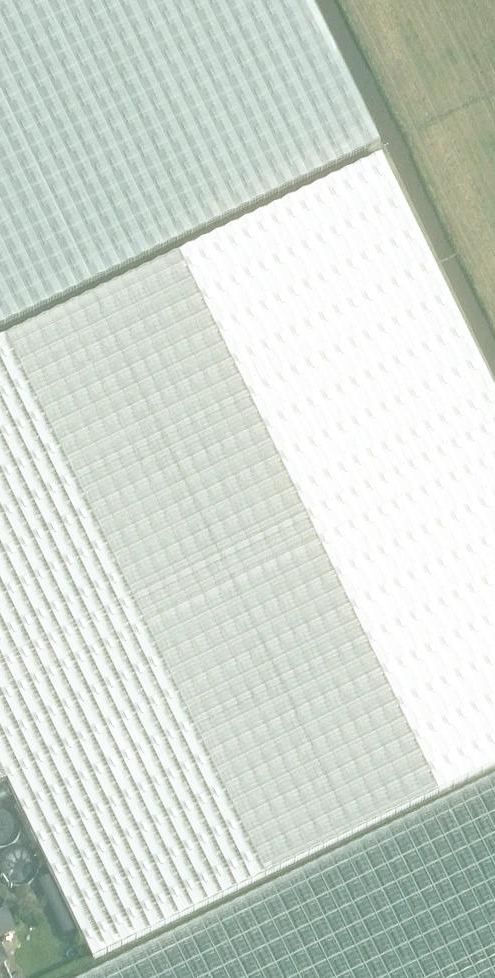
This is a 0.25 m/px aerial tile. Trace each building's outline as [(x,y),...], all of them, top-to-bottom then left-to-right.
[(377,140),(307,0),(0,0),(0,327),(377,140)] [(379,152),(0,339),(0,786),(8,783),(93,961),(494,768),(494,391),(379,152)] [(91,977),(494,977),(494,781),(91,977)] [(2,945),(4,941),(3,937),(14,932),(0,904),(0,947),(2,945)]
